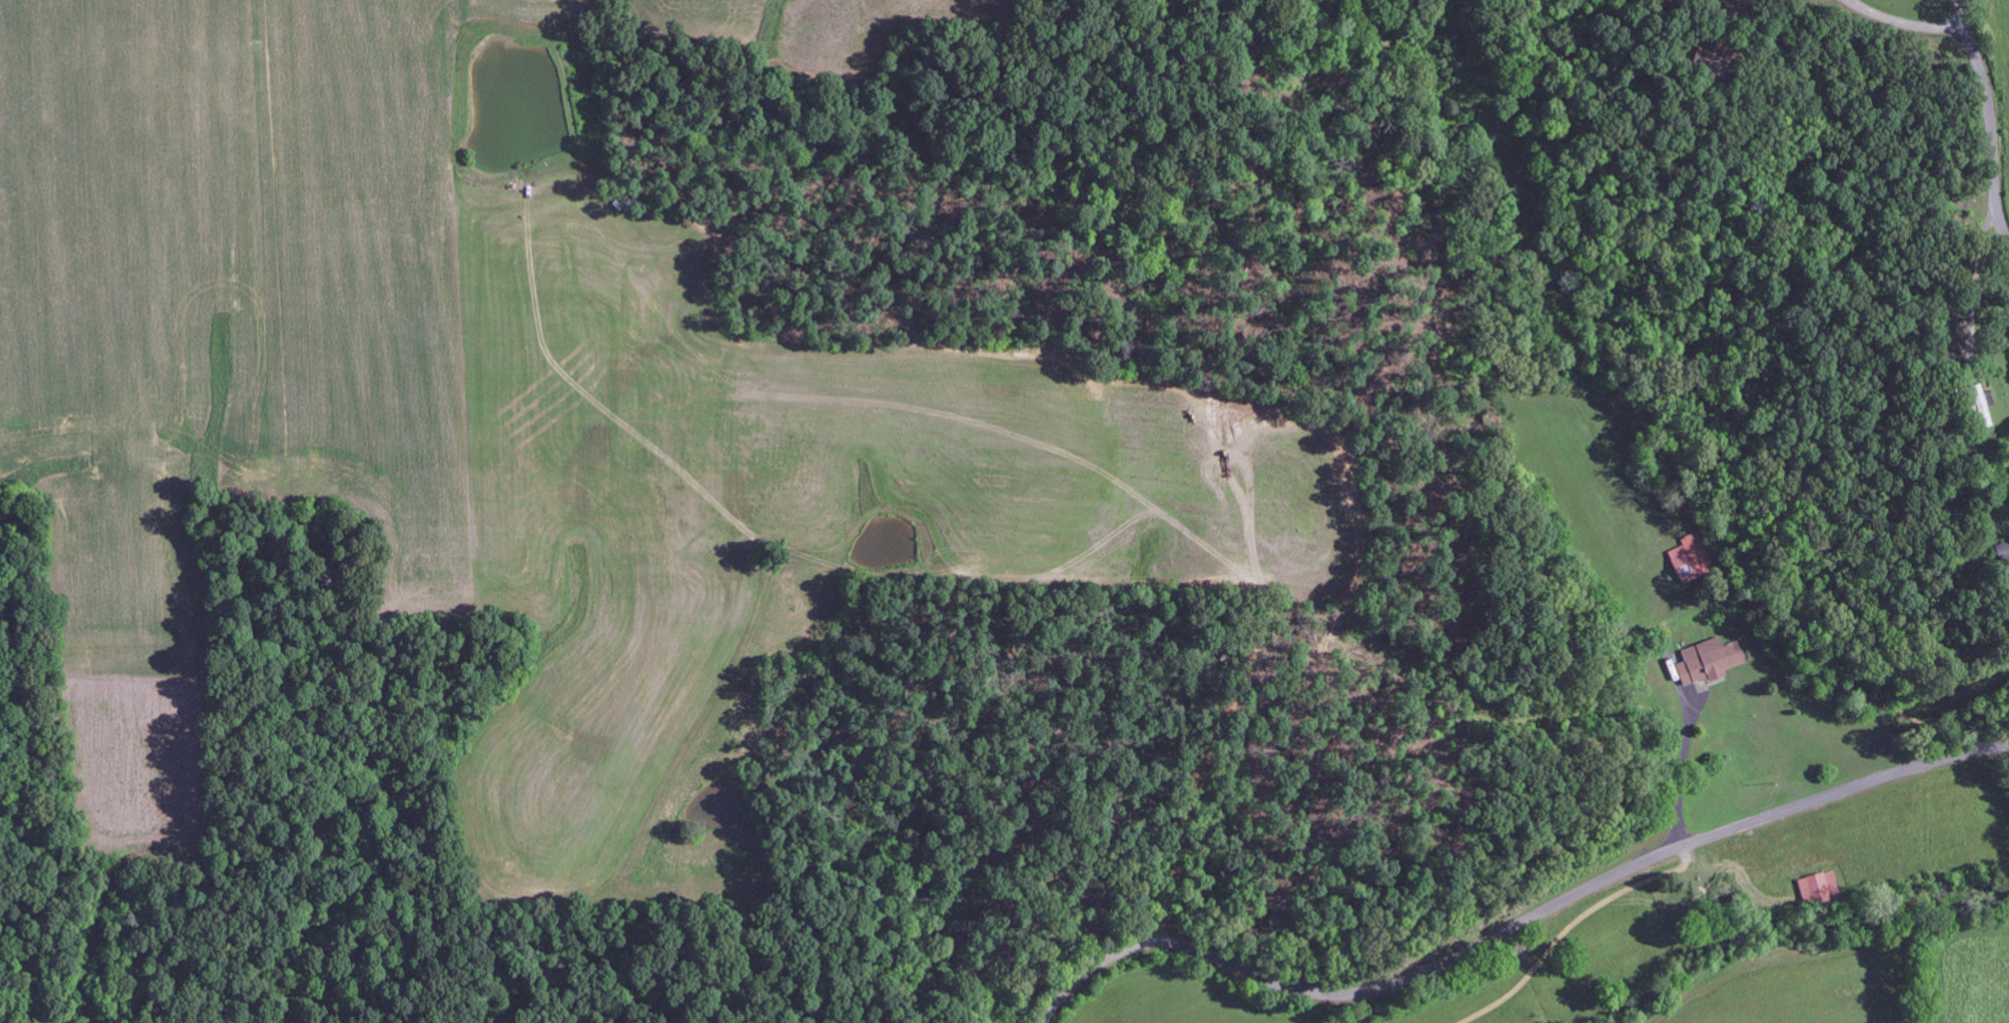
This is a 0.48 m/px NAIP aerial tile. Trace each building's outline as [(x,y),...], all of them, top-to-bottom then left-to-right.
[(1718,74),(1724,60),(1699,50),(1693,64),(1718,74)] [(2008,559),(2008,543),(1993,546),(1997,561),(2008,559)] [(1678,665),(1685,687),(1712,678),(1713,682),(1730,677),(1728,671),(1748,665),(1741,642),(1725,647),(1722,638),(1683,651),(1687,662),(1678,665)]
